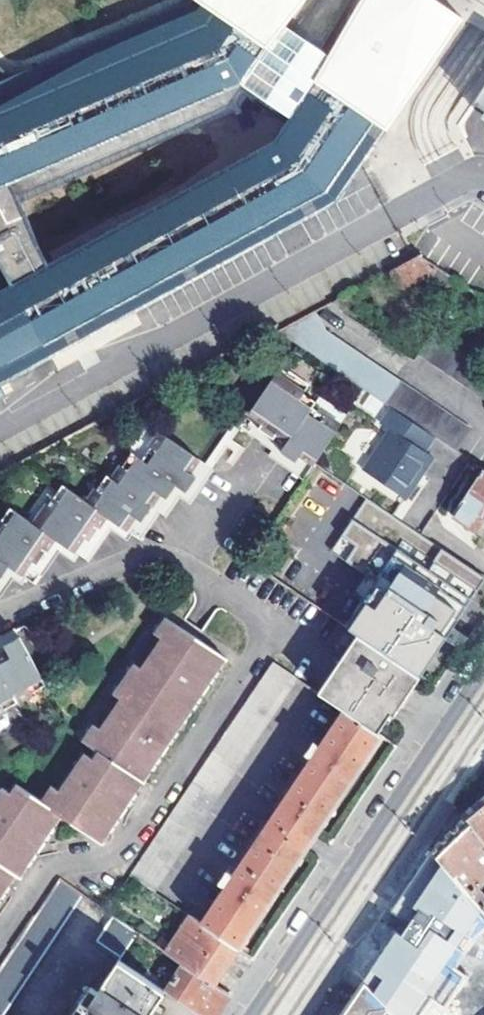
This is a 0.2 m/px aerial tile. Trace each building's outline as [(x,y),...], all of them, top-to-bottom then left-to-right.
[(10,77),(0,66),(0,266),(10,284),(0,290),(0,387),(338,202),(363,167),(364,164),(387,131),(463,20),(434,0),(362,0),(359,4),(329,55),(314,81),(288,119),(272,142),(48,264),(38,245),(17,195),(228,105),(241,86),(267,48),(285,25),(289,20),(305,0),(190,0),(10,77)] [(267,48),(241,86),(288,119),(314,81),(329,55),(285,25),(267,48)] [(473,103),(483,110),(483,87),(473,103)] [(419,257),(393,272),(400,292),(428,277),(435,269),(419,257)] [(355,292),(332,304),(346,314),(365,305),(355,292)] [(363,391),(367,393),(385,406),(393,411),(434,440),(449,418),(330,336),(317,313),(279,333),(363,391)] [(483,397),(483,366),(437,334),(421,355),(483,397)] [(278,439),(272,448),(282,455),(279,459),(306,478),(340,428),(318,413),(323,407),(307,396),(283,380),(288,373),(282,370),(252,414),(249,420),(278,439)] [(312,389),(288,373),(283,380),(307,396),(312,389)] [(367,393),(357,407),(376,421),(385,406),(367,393)] [(245,410),(208,465),(215,469),(243,428),(249,420),(252,414),(245,410)] [(434,440),(393,411),(384,426),(392,431),(364,473),(405,502),(417,484),(412,481),(418,473),(422,476),(433,460),(425,455),(434,440)] [(434,440),(458,456),(473,434),(449,418),(434,440)] [(243,428),(272,448),(278,439),(249,420),(243,428)] [(101,530),(106,534),(115,521),(142,540),(160,513),(166,517),(184,490),(195,498),(215,469),(208,465),(163,434),(147,457),(141,453),(138,457),(134,454),(118,478),(113,474),(110,479),(108,477),(93,500),(87,495),(84,500),(64,486),(55,499),(37,526),(31,522),(11,509),(2,522),(0,526),(0,594),(16,571),(35,583),(44,570),(36,564),(46,551),(53,556),(62,543),(88,561),(97,547),(91,543),(101,530)] [(412,481),(417,484),(422,476),(418,473),(412,481)] [(476,537),(483,523),(483,474),(452,519),(476,537)] [(49,494),(41,506),(31,522),(37,526),(55,499),(49,494)] [(422,679),(452,631),(483,583),(483,580),(442,551),(427,572),(341,513),(330,530),(345,540),(335,554),(377,583),(346,628),(358,636),(422,679)] [(101,530),(91,543),(97,547),(106,534),(101,530)] [(36,564),(44,570),(53,556),(46,551),(36,564)] [(32,862),(55,830),(48,825),(53,817),(60,822),(94,845),(102,834),(109,839),(137,797),(130,793),(144,772),(151,777),(178,736),(172,731),(185,712),(191,716),(219,674),(213,670),(219,661),(170,628),(160,642),(168,648),(146,680),(139,675),(119,703),(126,708),(105,740),(98,735),(87,750),(102,760),(97,769),(89,764),(64,802),(55,796),(44,812),(19,794),(13,802),(5,796),(0,803),(0,896),(6,888),(0,883),(7,873),(13,878),(19,868),(25,872),(32,862)] [(5,711),(19,704),(21,708),(26,705),(23,698),(47,685),(18,631),(0,641),(0,714),(5,711)] [(339,665),(318,695),(346,714),(378,736),(391,716),(395,719),(402,709),(407,701),(422,679),(358,636),(339,665)] [(213,670),(219,674),(226,665),(219,661),(213,670)] [(298,681),(274,665),(211,757),(235,774),(298,681)] [(0,714),(0,725),(9,720),(5,711),(0,714)] [(172,731),(178,736),(191,716),(185,712),(172,731)] [(204,926),(237,949),(310,839),(378,736),(346,714),(322,749),(315,744),(307,754),(316,760),(312,766),(276,818),(238,875),(235,880),(226,874),(225,878),(219,885),(227,891),(204,926)] [(307,762),(312,766),(316,760),(307,754),(301,758),(307,762)] [(235,774),(211,757),(194,784),(217,799),(235,774)] [(130,793),(137,797),(151,777),(144,772),(130,793)] [(194,784),(131,877),(155,894),(217,799),(194,784)] [(465,819),(483,845),(483,798),(461,815),(465,819)] [(48,825),(55,830),(60,822),(53,817),(48,825)] [(483,905),(483,895),(477,885),(483,880),(483,845),(465,819),(432,851),(441,862),(480,909),(483,905)] [(102,834),(94,845),(101,850),(109,839),(102,834)] [(432,851),(432,850),(411,880),(391,911),(410,923),(406,928),(402,935),(397,931),(387,945),(385,949),(377,961),(372,967),(364,979),(374,990),(399,1014),(420,1014),(421,1013),(432,998),(442,1008),(463,978),(451,970),(480,928),(483,926),(483,914),(480,909),(441,862),(432,851)] [(19,868),(13,878),(19,882),(25,872),(19,868)] [(228,868),(226,874),(235,880),(238,875),(233,872),(228,868)] [(0,883),(6,888),(13,878),(7,873),(0,883)] [(85,899),(60,881),(0,969),(0,1014),(7,1014),(85,899)] [(139,935),(115,918),(97,943),(123,959),(139,935)] [(204,926),(192,918),(167,955),(185,967),(214,987),(226,968),(238,950),(237,949),(204,926)] [(120,961),(94,1000),(87,996),(81,1005),(87,1010),(84,1014),(153,1014),(167,994),(120,961)] [(185,967),(167,994),(198,1014),(218,1014),(230,997),(214,987),(185,967)] [(374,990),(364,979),(360,986),(340,1014),(399,1014),(374,990)]
